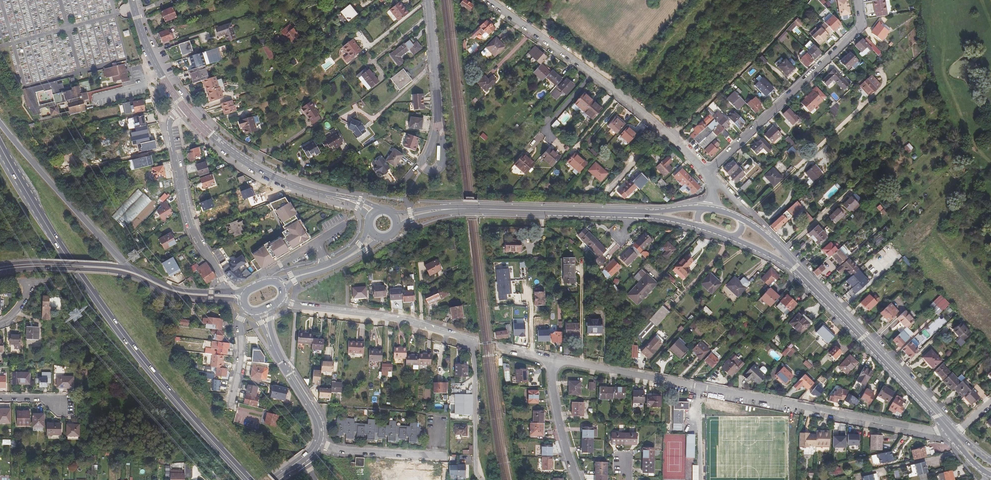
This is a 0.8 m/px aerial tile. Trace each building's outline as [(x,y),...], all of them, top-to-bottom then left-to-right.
[(471,9),(473,5),(465,0),(464,0),(462,2),(471,9)] [(874,8),(875,8),(876,13),(876,17),(888,16),(887,11),(886,7),(890,7),(889,0),(885,1),(885,0),(883,0),(882,0),(873,1),(874,8)] [(390,9),(398,20),(407,14),(402,7),(403,6),(400,1),(390,9)] [(838,3),(841,18),(843,19),(847,19),(848,17),(848,14),(852,13),(851,7),(848,8),(847,1),(838,3)] [(349,5),(340,13),(348,23),(357,15),(349,5)] [(161,12),(165,22),(176,17),(172,8),(161,12)] [(826,18),(822,21),(831,30),(833,31),(841,24),(833,16),(828,20),(826,18)] [(798,19),(793,23),(796,25),(798,28),(803,24),(798,19)] [(479,26),(484,31),(487,34),(494,28),(489,23),(488,23),(489,21),(487,20),(485,21),(480,26),(479,26)] [(831,30),(824,22),(820,26),(821,27),(818,30),(811,36),(819,45),(823,42),(823,40),(825,37),(828,35),(827,34),(831,30)] [(872,33),(881,41),(888,32),(881,26),(882,25),(879,22),(874,29),(875,29),(872,33)] [(217,29),(220,36),(227,34),(229,40),(236,37),(231,23),(217,29)] [(793,23),(787,29),(790,31),(796,25),(793,23)] [(298,38),(290,26),(280,33),(284,37),(285,36),(287,39),(286,39),(291,45),(295,43),(294,41),(298,38)] [(809,34),(811,36),(818,30),(816,28),(809,34)] [(159,34),(160,37),(161,37),(163,42),(167,41),(174,38),(172,33),(170,33),(169,30),(159,34)] [(786,31),(778,39),(780,41),(787,33),(786,31)] [(496,38),(486,48),(495,57),(505,47),(496,38)] [(863,41),(871,49),(877,56),(880,53),(866,38),(863,41)] [(342,46),(352,58),(361,50),(351,39),(342,46)] [(413,39),(392,56),(398,63),(400,66),(404,63),(401,59),(402,57),(401,56),(409,50),(410,51),(412,50),(416,54),(423,49),(418,43),(417,43),(413,39)] [(855,46),(860,52),(859,54),(862,58),(866,53),(867,51),(868,52),(871,49),(863,41),(862,39),(855,46)] [(810,49),(808,51),(814,58),(821,52),(816,46),(811,41),(807,45),(810,49)] [(178,45),(182,56),(190,54),(191,53),(188,42),(178,45)] [(264,47),(269,58),(274,56),(269,45),(264,47)] [(535,47),(525,57),(529,60),(532,57),(541,66),(547,58),(535,47)] [(799,56),(801,58),(800,59),(806,66),(813,59),(803,49),(799,53),(799,56)] [(191,56),(195,69),(203,66),(206,65),(202,53),(194,55),(191,56)] [(207,56),(209,62),(221,59),(219,53),(207,56)] [(840,62),(847,70),(857,61),(849,54),(840,62)] [(778,66),(788,78),(791,75),(790,73),(795,68),(793,66),(789,61),(786,58),(778,66)] [(104,72),(105,77),(107,79),(114,78),(115,81),(117,84),(119,81),(123,81),(124,83),(131,81),(131,79),(129,79),(128,74),(130,74),(129,69),(127,69),(127,65),(105,70),(105,72),(104,72)] [(191,71),(194,82),(192,82),(193,83),(202,80),(207,79),(203,66),(195,69),(189,71),(191,71)] [(534,74),(543,82),(547,78),(551,74),(541,66),(534,74)] [(401,67),(390,79),(400,89),(411,78),(401,67)] [(361,76),(370,88),(378,82),(368,70),(361,76)] [(828,75),(821,82),(826,87),(833,81),(843,91),(851,83),(845,77),(843,80),(833,70),(831,71),(832,72),(828,75)] [(551,74),(547,78),(557,86),(562,81),(563,80),(557,74),(553,71),(551,74)] [(486,75),(479,82),(487,90),(498,80),(497,79),(499,77),(495,73),(490,78),(486,75)] [(205,84),(207,91),(208,91),(218,88),(215,76),(207,79),(202,80),(203,84),(205,84)] [(859,86),(868,96),(876,89),(867,79),(859,86)] [(562,81),(557,86),(550,94),(556,99),(562,92),(565,94),(573,85),(566,80),(564,83),(562,81)] [(757,89),(761,92),(761,93),(765,97),(773,89),(765,81),(757,89)] [(58,85),(57,82),(18,91),(20,104),(26,112),(28,113),(29,117),(37,115),(36,110),(51,106),(52,108),(50,108),(51,112),(59,110),(58,107),(57,107),(56,105),(68,103),(69,108),(90,103),(89,97),(84,98),(82,94),(80,86),(73,88),(73,90),(66,92),(64,84),(58,85)] [(208,91),(210,98),(209,98),(210,102),(222,98),(219,87),(218,88),(208,91)] [(804,99),(800,102),(809,112),(813,109),(814,109),(822,101),(825,98),(816,87),(812,90),(813,91),(806,97),(807,98),(805,99),(804,99)] [(773,89),(765,97),(761,93),(760,94),(765,99),(774,90),(773,89)] [(727,100),(729,102),(732,106),(737,111),(745,103),(738,95),(735,93),(734,92),(726,100),(727,100)] [(423,93),(413,93),(414,109),(424,108),(423,93)] [(584,94),(576,104),(585,112),(594,101),(590,98),(584,94)] [(751,101),(747,105),(748,106),(755,114),(763,106),(755,98),(751,102),(751,101)] [(133,108),(135,114),(146,111),(143,99),(124,104),(126,112),(131,111),(131,108),(133,108)] [(220,103),(223,114),(235,110),(234,104),(233,104),(231,100),(222,102),(220,103)] [(723,103),(729,109),(732,106),(729,102),(727,100),(723,103)] [(302,107),(305,113),(307,113),(310,119),(319,113),(311,101),(302,107)] [(594,101),(585,112),(595,119),(603,109),(597,105),(598,104),(594,101)] [(91,104),(69,109),(71,116),(92,111),(91,104)] [(573,108),(582,116),(585,112),(576,104),(573,108)] [(834,115),(838,108),(832,105),(828,112),(834,115)] [(714,120),(718,124),(723,130),(729,124),(718,112),(714,115),(709,109),(706,112),(709,115),(714,120)] [(782,115),(792,125),(797,121),(799,123),(801,121),(796,116),(788,109),(782,115)] [(582,116),(591,123),(595,119),(585,112),(582,116)] [(728,118),(739,129),(746,123),(734,112),(728,118)] [(319,113),(310,119),(312,123),(321,117),(318,115),(319,113)] [(701,122),(697,126),(699,128),(690,136),(693,139),(699,134),(706,128),(708,126),(714,120),(709,115),(701,123),(701,122)] [(134,119),(136,128),(147,126),(144,116),(134,119)] [(549,116),(543,122),(546,125),(552,119),(549,116)] [(609,125),(618,133),(625,124),(617,116),(609,125)] [(239,121),(241,127),(243,127),(244,130),(245,134),(257,131),(252,117),(239,121)] [(413,117),(411,128),(422,129),(423,119),(413,117)] [(348,128),(353,130),(357,137),(365,131),(358,122),(351,119),(348,128)] [(708,126),(706,128),(715,137),(720,133),(723,130),(718,124),(714,120),(708,126)] [(621,135),(630,142),(637,134),(628,127),(621,135)] [(773,127),(763,136),(770,143),(780,135),(773,127)] [(699,134),(708,144),(709,143),(712,141),(713,140),(715,137),(706,128),(699,134)] [(720,133),(725,139),(729,135),(723,130),(720,133)] [(320,141),(325,149),(332,145),(334,148),(342,143),(335,132),(320,141)] [(141,135),(143,141),(139,142),(140,145),(143,145),(144,146),(153,143),(151,133),(141,135)] [(407,134),(404,147),(415,151),(416,146),(415,146),(416,142),(418,137),(407,134)] [(693,139),(698,145),(702,149),(708,144),(699,134),(693,139)] [(784,139),(791,146),(792,145),(794,144),(787,137),(784,139)] [(761,139),(751,148),(751,149),(756,154),(762,148),(768,154),(771,150),(761,139)] [(301,148),(306,157),(313,153),(315,155),(319,152),(312,141),(301,148)] [(903,148),(908,153),(914,148),(909,143),(903,148)] [(710,145),(704,151),(710,157),(717,151),(710,145)] [(786,151),(791,157),(798,151),(792,145),(791,146),(786,151)] [(543,157),(554,166),(560,158),(553,152),(554,151),(550,148),(543,157)] [(127,154),(128,161),(132,160),(150,156),(149,149),(127,154)] [(192,154),(194,160),(199,159),(197,154),(196,149),(190,151),(191,154),(192,154)] [(394,149),(386,161),(394,166),(397,161),(398,162),(403,155),(394,149)] [(647,158),(656,167),(662,161),(654,152),(647,158)] [(568,162),(579,172),(587,163),(576,153),(568,162)] [(524,155),(516,165),(522,170),(523,169),(528,173),(534,165),(529,161),(530,160),(524,155)] [(150,156),(132,160),(134,170),(153,165),(150,156)] [(387,170),(390,168),(389,167),(382,156),(375,161),(378,166),(375,168),(375,169),(378,173),(379,173),(381,172),(383,175),(388,172),(387,170)] [(656,167),(665,177),(671,170),(667,166),(672,161),(667,156),(662,161),(656,167)] [(643,158),(638,164),(640,167),(646,161),(643,158)] [(748,159),(753,165),(754,166),(756,165),(749,158),(748,159)] [(196,165),(198,171),(199,174),(208,170),(205,162),(196,165)] [(732,162),(727,166),(734,173),(738,169),(739,167),(734,162),(733,163),(732,162)] [(588,171),(601,182),(605,177),(602,174),(604,172),(595,164),(588,171)] [(723,170),(729,177),(734,173),(727,166),(723,170)] [(153,169),(155,179),(165,177),(162,167),(153,169)] [(814,167),(805,175),(812,182),(821,175),(814,167)] [(677,178),(675,181),(681,187),(684,184),(690,178),(681,169),(675,175),(677,178)] [(729,177),(736,184),(745,176),(738,169),(734,173),(729,177)] [(640,172),(646,179),(649,176),(643,170),(640,172)] [(764,177),(773,187),(775,185),(781,179),(772,170),(764,177)] [(631,181),(637,188),(646,179),(640,172),(631,181)] [(200,179),(203,187),(214,184),(211,175),(200,179)] [(684,184),(681,187),(679,189),(681,192),(685,190),(689,194),(691,193),(695,196),(701,190),(690,178),(684,184)] [(748,180),(740,189),(743,192),(751,183),(748,180)] [(621,189),(618,192),(622,197),(626,196),(627,196),(628,197),(637,188),(631,181),(622,190),(621,189)] [(659,187),(662,190),(668,185),(664,182),(659,187)] [(859,200),(854,194),(849,198),(841,206),(847,212),(856,205),(855,204),(859,200)] [(199,202),(203,213),(211,210),(211,211),(217,209),(212,197),(199,202)] [(296,215),(285,198),(270,204),(283,227),(285,231),(282,233),(285,238),(282,239),(281,238),(253,256),(256,259),(251,262),(258,271),(292,250),(310,239),(299,221),(298,221),(295,216),(296,215)] [(126,202),(112,216),(117,220),(121,216),(129,224),(146,206),(139,200),(131,208),(126,202)] [(156,210),(163,221),(165,220),(164,217),(171,213),(164,201),(156,210)] [(796,202),(786,212),(790,217),(801,208),(796,202)] [(837,210),(828,218),(834,224),(843,216),(842,215),(845,213),(840,207),(837,210)] [(786,212),(769,226),(775,232),(790,217),(786,212)] [(803,217),(807,222),(809,223),(812,220),(806,214),(803,217)] [(224,228),(225,232),(228,231),(229,231),(227,233),(228,235),(230,235),(233,234),(234,238),(242,236),(240,231),(242,230),(241,226),(243,226),(241,222),(237,223),(237,221),(228,224),(229,226),(224,228)] [(807,222),(800,228),(801,230),(809,223),(807,222)] [(816,227),(807,235),(812,240),(816,245),(821,242),(822,243),(824,241),(823,240),(825,237),(816,227)] [(578,236),(591,249),(597,242),(588,233),(588,234),(584,230),(578,236)] [(158,241),(164,251),(175,244),(169,234),(158,241)] [(646,235),(634,247),(640,253),(652,241),(646,235)] [(505,241),(505,252),(520,252),(520,241),(505,241)] [(665,249),(667,251),(664,254),(668,258),(677,249),(668,241),(661,249),(663,251),(665,249)] [(591,249),(599,257),(596,261),(598,263),(603,258),(601,256),(606,251),(597,242),(591,249)] [(829,244),(822,251),(828,258),(831,255),(836,251),(829,244)] [(634,247),(621,259),(628,266),(640,253),(634,247)] [(839,248),(836,251),(841,257),(844,254),(839,248)] [(831,255),(839,265),(843,261),(844,260),(841,257),(836,251),(831,255)] [(688,255),(677,267),(683,272),(687,276),(697,264),(688,255)] [(828,258),(836,267),(837,267),(839,265),(831,255),(828,258)] [(225,273),(226,274),(232,279),(236,283),(241,282),(245,279),(251,276),(245,269),(240,274),(236,269),(246,263),(242,256),(231,263),(233,265),(230,267),(232,269),(225,273)] [(903,259),(910,266),(912,264),(904,256),(903,257),(902,258),(903,259)] [(163,263),(171,277),(181,271),(173,257),(163,263)] [(424,266),(429,275),(441,270),(436,260),(424,266)] [(561,261),(561,270),(562,278),(564,278),(565,285),(575,284),(574,260),(561,261)] [(614,261),(605,270),(611,277),(620,267),(614,261)] [(845,262),(840,266),(838,268),(833,273),(836,276),(841,273),(842,272),(844,274),(848,279),(854,274),(855,273),(845,261),(845,262)] [(197,269),(206,283),(215,277),(206,263),(197,269)] [(819,266),(812,272),(816,276),(823,270),(819,266)] [(674,270),(684,279),(687,276),(683,272),(677,267),(674,270)] [(496,270),(499,301),(506,300),(505,295),(511,294),(508,269),(496,270)] [(634,278),(638,282),(626,295),(636,305),(642,298),(649,290),(650,290),(653,286),(649,282),(651,280),(641,270),(634,278)] [(770,270),(761,280),(768,286),(774,280),(776,281),(779,278),(770,270)] [(741,271),(735,278),(739,283),(747,274),(746,274),(745,275),(741,271)] [(711,274),(700,285),(711,295),(720,285),(719,284),(721,281),(719,279),(718,280),(711,274)] [(747,274),(739,283),(745,288),(753,280),(747,274)] [(857,277),(854,274),(848,279),(842,284),(846,288),(843,290),(846,293),(844,295),(848,300),(864,285),(860,280),(859,281),(856,278),(857,277)] [(665,278),(671,284),(674,280),(668,275),(665,278)] [(776,281),(775,283),(781,288),(785,283),(779,278),(776,281)] [(373,287),(374,297),(385,296),(384,286),(373,287)] [(352,289),(353,299),(366,298),(365,288),(352,289)] [(390,290),(390,301),(403,299),(402,293),(402,291),(402,289),(390,290)] [(769,289),(753,306),(763,315),(778,298),(769,289)] [(402,293),(403,299),(403,302),(414,300),(413,290),(402,291),(402,293)] [(650,290),(642,298),(643,299),(651,291),(650,290)] [(536,291),(536,305),(545,304),(545,302),(547,302),(547,296),(545,296),(544,291),(536,291)] [(426,299),(428,304),(429,304),(429,305),(433,304),(432,303),(440,299),(439,296),(443,294),(442,292),(433,296),(429,298),(426,299)] [(862,304),(863,305),(865,307),(868,310),(876,303),(876,302),(871,298),(868,294),(860,302),(862,304)] [(933,301),(942,310),(949,304),(941,294),(933,301)] [(781,301),(791,311),(797,304),(787,295),(781,301)] [(889,304),(879,313),(882,316),(879,319),(885,325),(894,316),(894,315),(897,312),(889,304)] [(451,307),(453,318),(463,317),(461,305),(451,307)] [(709,316),(713,312),(706,305),(702,309),(709,316)] [(662,306),(636,334),(641,343),(669,313),(662,306)] [(897,318),(900,321),(901,320),(906,327),(914,320),(905,310),(897,318)] [(799,314),(790,323),(801,333),(810,324),(802,316),(799,314)] [(803,315),(802,316),(810,324),(811,325),(812,324),(803,315)] [(202,319),(201,324),(215,325),(215,329),(220,330),(221,318),(207,316),(207,320),(202,319)] [(587,320),(587,334),(592,334),(592,333),(601,333),(601,320),(587,320)] [(566,324),(566,336),(570,336),(570,340),(579,340),(579,337),(580,337),(580,324),(575,324),(575,322),(571,322),(571,324),(566,324)] [(953,330),(962,339),(970,332),(961,323),(953,330)] [(823,324),(815,333),(817,335),(818,334),(823,339),(822,340),(826,344),(835,335),(823,324)] [(494,333),(495,339),(511,337),(510,325),(505,325),(506,331),(494,333)] [(538,341),(550,341),(550,327),(538,327),(538,341)] [(27,328),(26,339),(38,340),(38,328),(27,328)] [(214,333),(214,339),(223,340),(223,337),(222,337),(222,331),(212,330),(212,333),(214,333)] [(300,331),(298,342),(313,343),(313,338),(314,335),(309,335),(309,336),(302,336),(302,331),(300,331)] [(892,340),(899,347),(908,338),(902,331),(892,340)] [(552,344),(563,344),(563,342),(562,333),(558,333),(558,335),(555,335),(555,337),(552,337),(552,344)] [(20,337),(9,337),(9,347),(14,347),(14,351),(20,351),(20,337)] [(679,337),(668,349),(674,354),(684,342),(679,337)] [(313,343),(312,349),(323,350),(324,340),(313,338),(313,343)] [(654,338),(640,352),(647,358),(661,344),(654,338)] [(216,344),(215,351),(212,350),(212,349),(205,348),(204,353),(211,354),(220,355),(221,352),(227,353),(227,348),(233,348),(234,344),(214,341),(213,344),(216,344)] [(349,341),(349,353),(364,354),(365,343),(355,343),(355,342),(349,341)] [(768,341),(763,347),(765,350),(771,343),(768,341)] [(901,350),(910,359),(919,351),(910,341),(901,350)] [(684,342),(674,354),(679,359),(687,350),(683,347),(686,344),(684,342)] [(693,349),(698,354),(696,356),(700,359),(708,350),(699,342),(693,349)] [(395,346),(395,356),(407,357),(408,354),(408,346),(395,346)] [(835,346),(829,353),(832,356),(830,358),(834,362),(839,356),(839,355),(841,352),(835,346)] [(715,348),(703,361),(712,369),(718,362),(711,356),(717,349),(715,348)] [(260,350),(252,349),(252,362),(264,362),(264,356),(260,350)] [(370,350),(370,361),(383,361),(383,350),(370,350)] [(923,357),(933,367),(940,360),(930,350),(923,357)] [(421,354),(420,363),(432,363),(433,352),(428,352),(428,353),(425,353),(421,353),(421,354)] [(220,355),(211,354),(210,367),(222,368),(222,363),(221,363),(222,355),(220,355)] [(407,357),(407,363),(420,364),(420,363),(421,354),(408,354),(407,357)] [(726,363),(722,368),(730,376),(733,373),(734,374),(744,364),(733,355),(726,363)] [(849,355),(839,367),(847,374),(857,363),(849,355)] [(323,359),(322,368),(333,369),(333,360),(323,359)] [(457,362),(457,375),(469,375),(469,364),(464,364),(464,362),(457,362)] [(942,363),(935,370),(943,380),(951,373),(951,372),(942,363)] [(384,364),(384,375),(388,375),(388,370),(393,370),(393,365),(384,364)] [(253,371),(252,381),(262,382),(262,379),(262,378),(263,367),(253,365),(252,371),(253,371)] [(753,365),(745,373),(746,374),(743,377),(748,381),(751,378),(753,381),(758,385),(766,377),(753,365)] [(769,374),(774,378),(776,376),(785,384),(792,376),(783,368),(781,370),(776,366),(769,374)] [(217,367),(216,374),(225,375),(226,369),(225,368),(222,368),(217,367)] [(863,368),(858,378),(866,382),(872,372),(863,368)] [(519,371),(518,384),(529,385),(529,371),(526,371),(526,370),(523,370),(523,371),(519,371)] [(951,373),(943,380),(942,381),(951,391),(953,389),(954,387),(959,382),(951,373)] [(10,375),(10,386),(30,386),(29,375),(10,375)] [(803,385),(808,390),(813,384),(804,375),(793,386),(797,390),(803,385)] [(39,380),(39,390),(48,390),(48,386),(51,386),(51,376),(41,376),(41,380),(39,380)] [(959,382),(954,387),(953,389),(961,397),(972,387),(964,378),(959,382)] [(57,379),(56,390),(74,390),(74,379),(57,379)] [(332,379),(331,390),(342,391),(343,382),(336,381),(336,380),(332,379)] [(435,382),(435,391),(447,392),(447,389),(447,382),(443,382),(441,381),(439,382),(435,382)] [(570,381),(569,394),(581,394),(581,381),(570,381)] [(249,385),(247,393),(250,393),(249,395),(256,397),(258,387),(249,385)] [(275,385),(272,397),(286,401),(289,388),(275,385)] [(883,386),(877,396),(884,399),(889,402),(894,392),(883,386)] [(600,387),(600,399),(613,399),(613,398),(614,387),(600,387)] [(614,387),(613,398),(625,398),(625,387),(614,387)] [(866,388),(860,399),(870,404),(874,396),(871,394),(872,392),(866,388)] [(833,392),(832,396),(829,396),(828,401),(836,403),(837,399),(844,400),(849,391),(836,389),(835,393),(833,392)] [(634,390),(633,402),(642,403),(643,391),(634,390)] [(672,390),(672,401),(674,401),(673,424),(683,424),(683,409),(688,410),(688,402),(678,401),(678,392),(672,390)] [(971,390),(964,396),(971,404),(978,397),(971,390)] [(529,391),(529,403),(539,403),(539,391),(529,391)] [(456,393),(456,413),(474,413),(474,398),(468,398),(468,394),(456,393)] [(849,394),(845,400),(851,403),(854,397),(849,394)] [(245,402),(250,404),(250,405),(257,407),(259,397),(256,397),(249,395),(249,396),(246,396),(245,402)] [(647,395),(647,406),(660,406),(660,396),(652,396),(652,395),(647,395)] [(897,396),(891,407),(898,411),(902,413),(906,405),(902,403),(904,399),(897,396)] [(573,402),(572,415),(584,415),(584,402),(573,402)] [(10,423),(10,410),(0,410),(0,423),(10,423)] [(267,411),(265,423),(275,425),(278,414),(267,411)] [(535,412),(535,424),(544,424),(545,424),(545,412),(535,412)] [(18,415),(17,427),(30,427),(30,413),(25,413),(25,415),(18,415)] [(32,417),(32,428),(41,428),(42,428),(42,416),(32,417)] [(341,423),(340,433),(343,434),(343,432),(348,432),(347,436),(357,437),(358,435),(365,435),(365,433),(368,433),(368,423),(355,422),(356,417),(341,417),(341,423)] [(368,423),(368,433),(368,438),(379,439),(379,436),(380,436),(380,429),(380,424),(377,424),(377,419),(369,418),(369,423),(368,423)] [(380,429),(380,436),(386,437),(386,434),(389,434),(389,440),(392,440),(393,420),(391,420),(390,425),(380,424),(380,429)] [(393,420),(392,440),(400,440),(400,438),(407,438),(407,436),(410,436),(410,441),(421,442),(422,427),(418,426),(419,422),(412,421),(411,426),(398,425),(398,420),(393,420)] [(456,424),(456,433),(463,433),(463,435),(467,435),(468,424),(456,424)] [(531,424),(531,437),(544,437),(544,424),(535,424),(531,424)] [(46,425),(45,437),(59,437),(59,425),(46,425)] [(677,426),(677,434),(692,434),(692,427),(677,426)] [(65,427),(65,440),(77,440),(77,427),(65,427)] [(593,428),(583,427),(582,439),(593,440),(593,437),(597,437),(597,430),(593,429),(593,428)] [(816,435),(816,447),(816,452),(829,452),(830,432),(816,432),(816,435)] [(611,433),(611,443),(624,444),(624,433),(611,433)] [(624,433),(624,444),(636,444),(636,434),(624,433)] [(800,433),(799,448),(808,448),(809,447),(816,447),(816,435),(809,435),(809,436),(806,436),(806,434),(800,433)] [(847,434),(847,446),(859,446),(859,436),(853,435),(853,434),(847,434)] [(870,435),(869,450),(880,451),(881,436),(870,435)] [(846,438),(833,437),(833,449),(845,449),(846,438)] [(582,439),(582,452),(592,452),(593,440),(582,439)] [(543,446),(543,457),(544,457),(554,458),(554,446),(543,446)] [(643,448),(643,460),(653,461),(653,448),(643,448)] [(910,452),(912,461),(923,458),(929,457),(927,448),(910,452)] [(876,455),(877,458),(878,459),(879,463),(881,463),(893,461),(894,458),(892,457),(891,452),(876,455)] [(356,457),(356,465),(364,465),(365,457),(356,457)] [(544,457),(544,470),(553,470),(554,458),(544,457)] [(643,460),(642,470),(652,470),(653,461),(643,460)] [(372,470),(394,470),(394,462),(372,461),(372,470)] [(470,462),(459,462),(459,465),(459,473),(470,473),(470,462)] [(596,462),(596,474),(607,475),(607,462),(596,462)] [(833,464),(833,467),(833,474),(833,479),(839,478),(839,473),(842,473),(842,469),(839,469),(839,468),(836,468),(836,463),(833,464)] [(908,466),(911,477),(920,475),(926,474),(923,463),(908,466)] [(459,473),(459,465),(450,465),(450,474),(459,474),(459,473)] [(171,479),(186,479),(187,473),(183,473),(175,473),(175,470),(171,470),(171,479)] [(941,479),(954,479),(952,470),(939,473),(941,479)]
